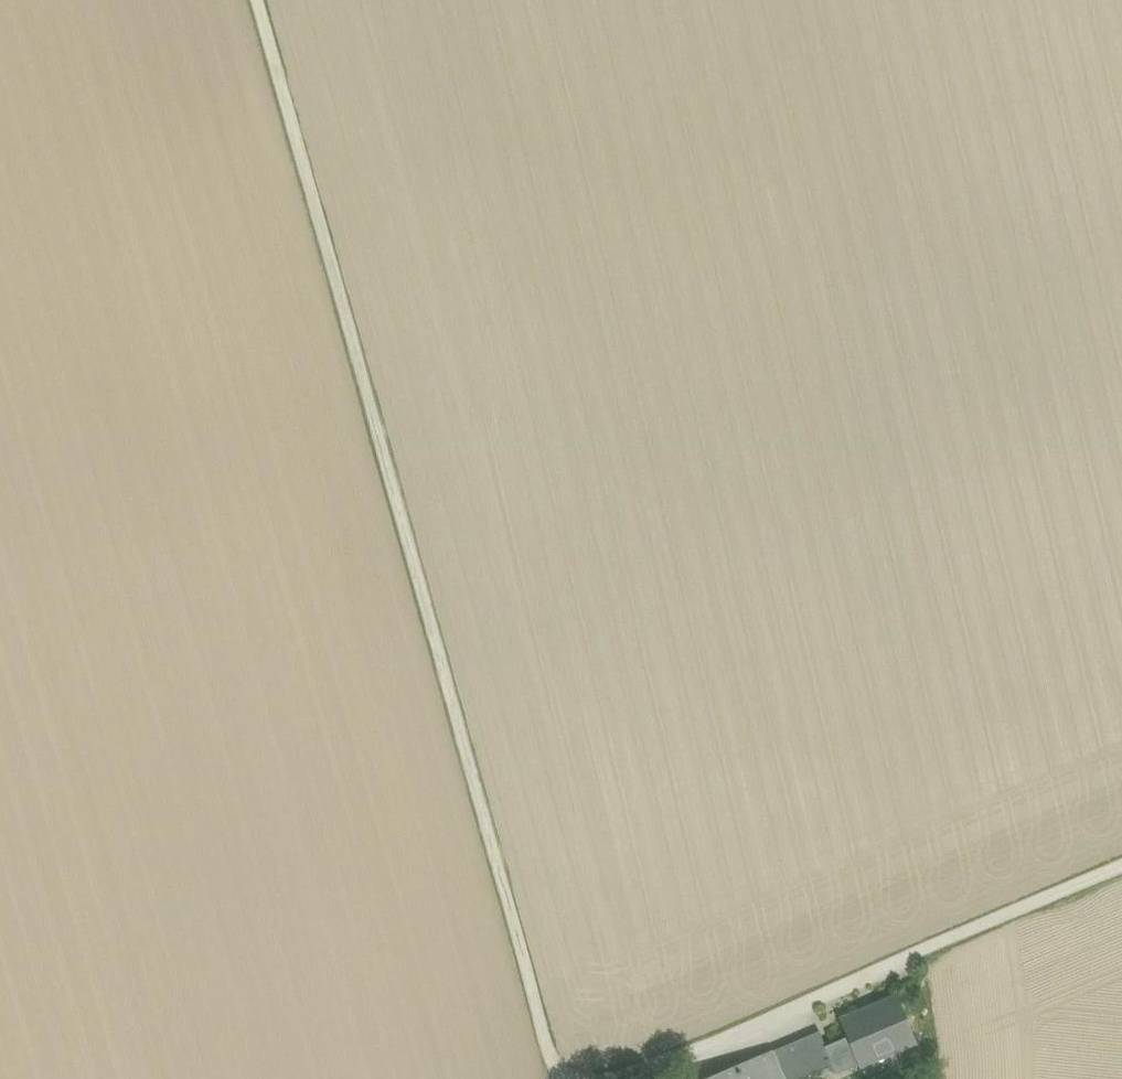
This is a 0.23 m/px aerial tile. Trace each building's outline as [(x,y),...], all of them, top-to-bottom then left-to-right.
[(740,1078),(825,1078),(841,1072),(844,1078),(857,1078),(932,1047),(909,994),(851,1019),(860,1040),(838,1049),(834,1039),(740,1078)]
